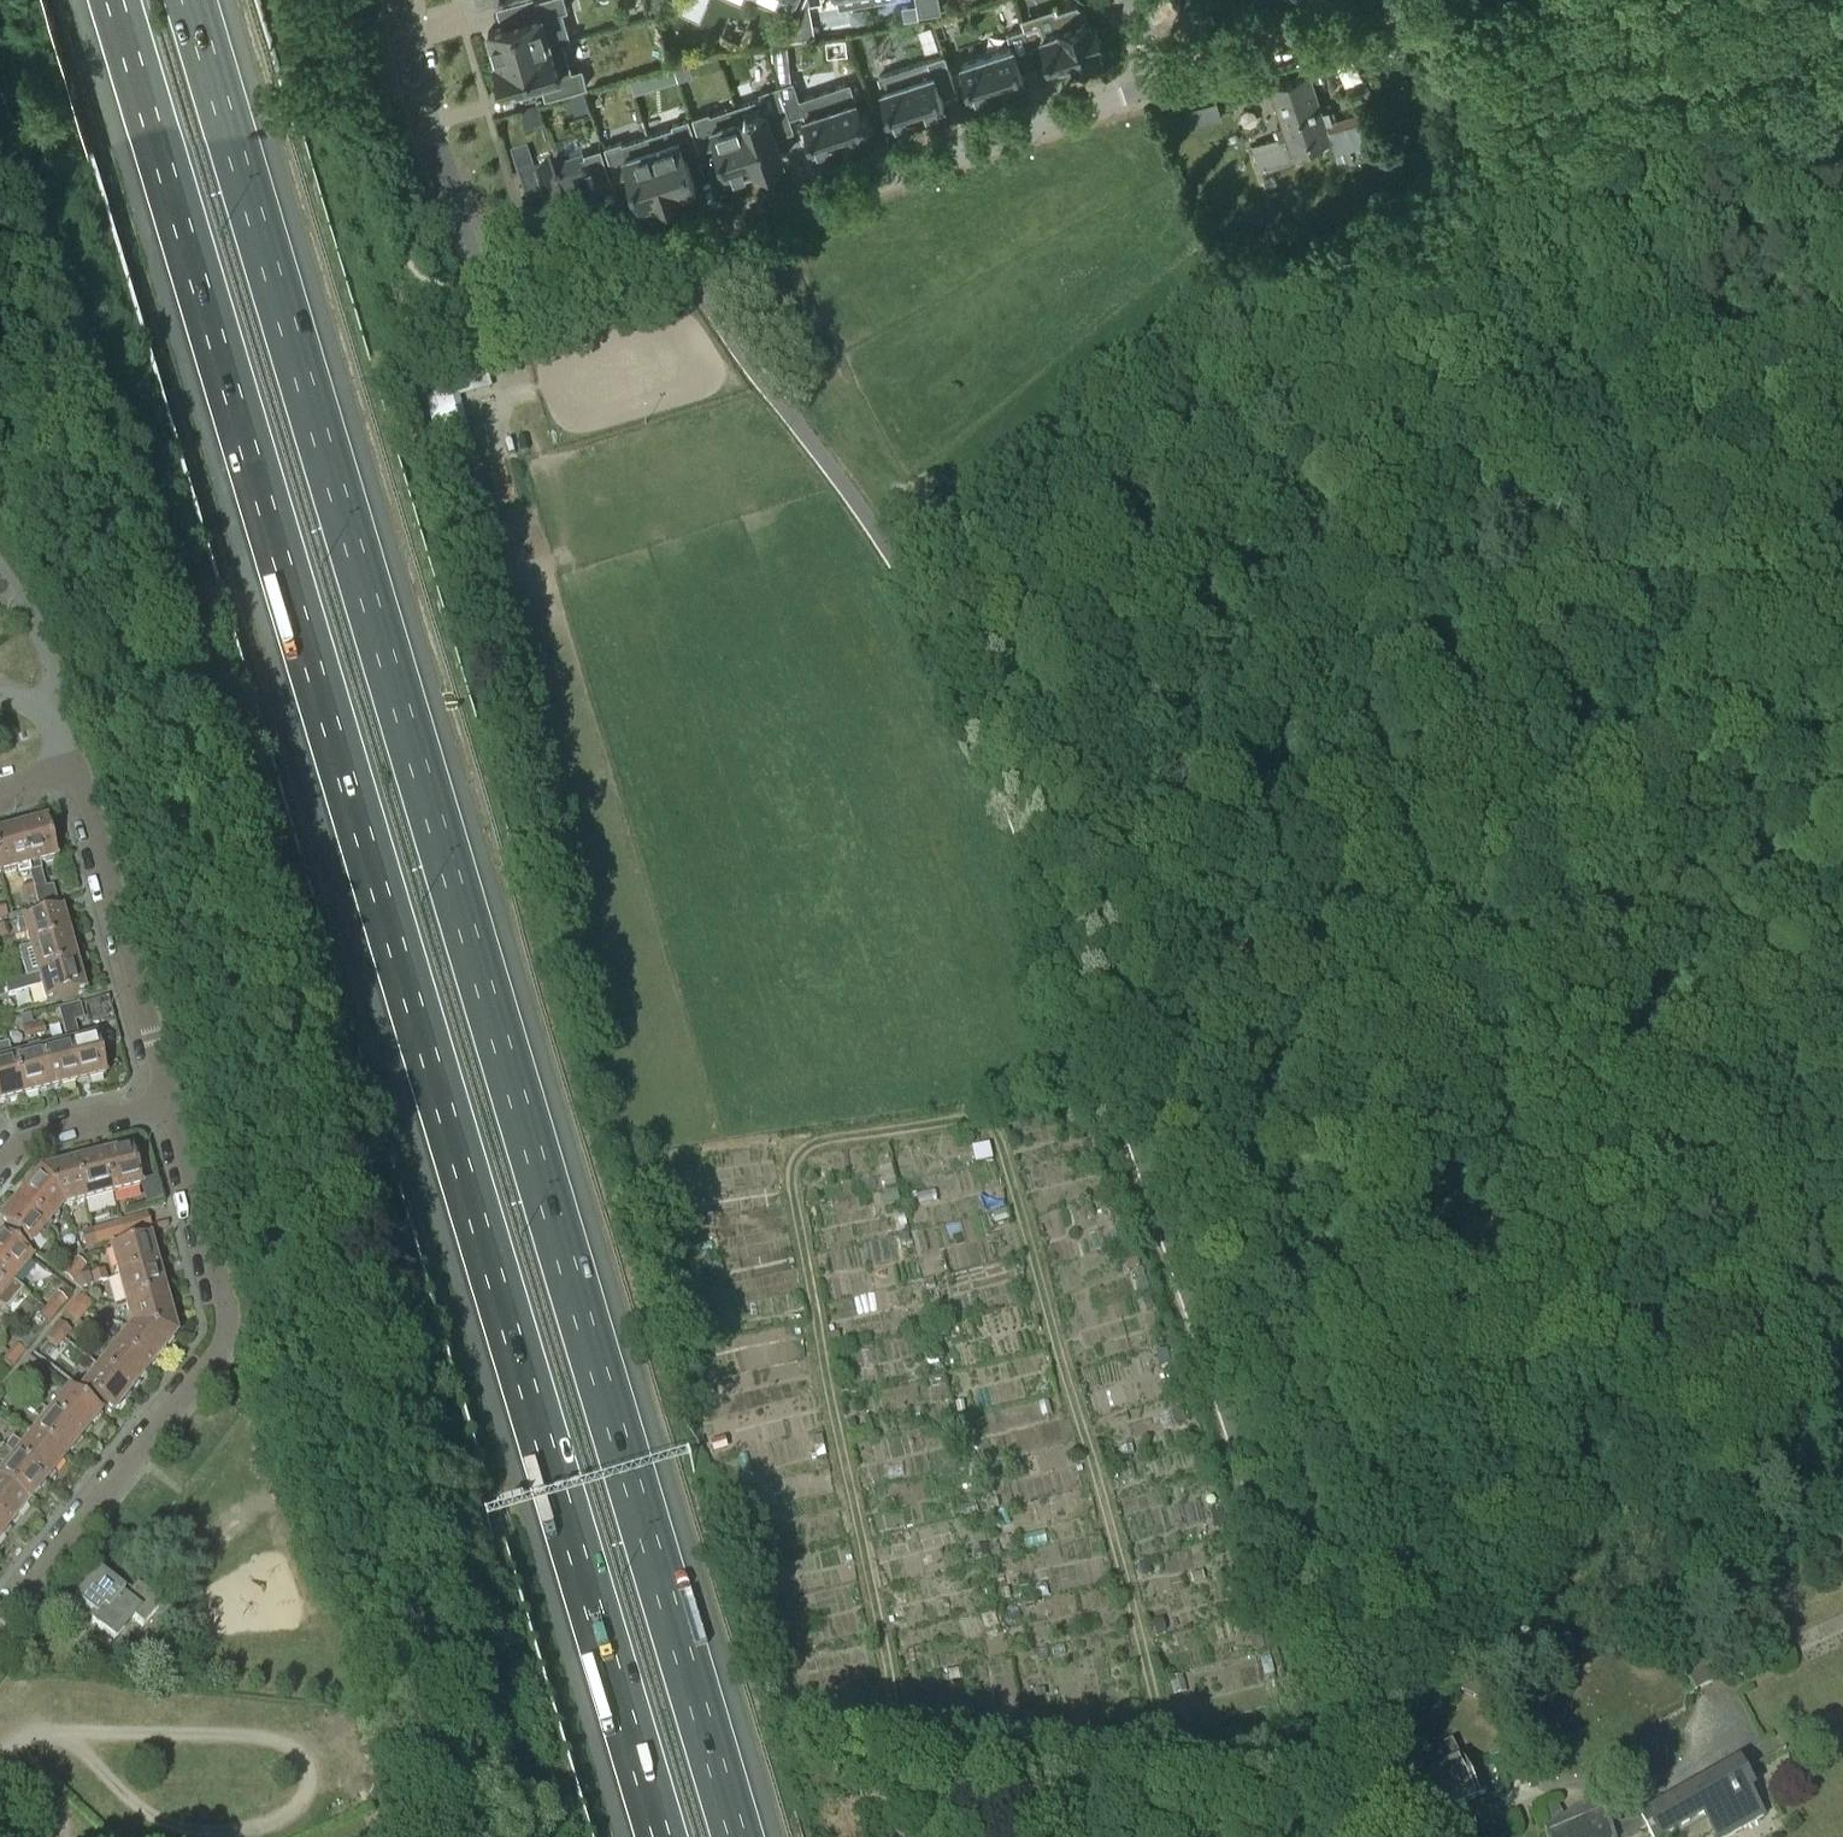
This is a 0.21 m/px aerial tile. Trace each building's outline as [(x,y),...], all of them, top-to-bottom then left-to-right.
[(563,42),(555,14),(568,10),(566,0),(538,0),(532,2),(537,17),(489,31),(498,61),(496,61),(496,62),(563,42)] [(667,0),(648,0),(653,15),(667,0)] [(940,0),(917,0),(919,14),(941,10),(940,0)] [(1040,22),(1024,28),(1036,63),(1050,58),(1053,67),(1070,61),(1070,63),(1101,52),(1099,44),(1102,43),(1096,25),(1092,26),(1090,18),(1059,29),(1059,30),(1044,35),(1040,22)] [(1021,68),(1036,63),(1024,28),(1008,33),(1012,46),(963,63),(973,94),(1024,77),(1021,68)] [(563,42),(496,62),(505,92),(543,81),(547,97),(588,85),(583,68),(571,71),(563,42)] [(932,73),(883,90),(893,121),(944,103),(940,90),(955,85),(945,54),(928,60),(932,73)] [(673,65),(678,81),(693,76),(688,60),(673,65)] [(663,84),(678,80),(673,65),(658,69),(663,84)] [(960,73),(952,76),(955,85),(963,82),(960,73)] [(1371,108),(1332,120),(1329,110),(1323,112),(1310,73),(1290,79),(1312,146),(1332,140),(1336,151),(1339,160),(1341,164),(1352,160),(1351,155),(1380,144),(1379,141),(1383,139),(1371,108)] [(1277,126),(1250,135),(1260,164),(1286,155),(1312,146),(1290,79),(1270,86),(1283,124),(1277,126)] [(793,80),(779,85),(790,116),(803,111),(815,147),(866,130),(851,82),(800,99),(793,80)] [(762,98),(736,106),(757,168),(784,159),(776,135),(771,122),(790,116),(779,85),(760,91),(762,98)] [(756,168),(757,168),(736,106),(711,115),(710,111),(693,117),(704,148),(718,143),(729,176),(755,167),(756,168)] [(674,127),(648,136),(669,198),(682,193),(682,191),(696,187),(685,154),(699,149),(689,118),(673,124),(674,127)] [(655,202),(669,198),(648,136),(623,145),(622,141),(605,146),(616,177),(630,172),(641,205),(655,200),(655,202)] [(586,157),(560,165),(581,227),(582,226),(581,225),(608,216),(597,184),(611,179),(601,148),(585,153),(586,157)] [(554,236),(581,227),(560,165),(535,174),(534,170),(517,176),(528,207),(542,202),(554,236)] [(428,395),(488,376),(483,361),(423,379),(428,395)] [(430,405),(446,464),(468,458),(453,399),(430,405)] [(461,543),(466,561),(480,557),(475,539),(461,543)] [(31,884),(34,896),(37,909),(57,904),(53,887),(46,889),(41,871),(39,865),(56,860),(45,821),(17,829),(29,874),(31,884)] [(29,874),(17,829),(0,834),(0,875),(16,870),(18,877),(29,874)] [(34,896),(31,884),(22,886),(25,899),(34,896)] [(29,948),(68,938),(61,910),(15,922),(19,934),(25,932),(29,947),(29,948)] [(0,926),(0,937),(8,935),(5,925),(0,926)] [(76,965),(68,938),(29,948),(29,947),(22,949),(26,962),(32,960),(37,976),(76,965)] [(37,976),(6,984),(9,995),(33,988),(38,1006),(83,994),(76,965),(37,976)] [(64,1039),(66,1045),(67,1045),(77,1084),(105,1077),(95,1038),(78,1042),(76,1036),(77,1035),(74,1023),(85,1020),(81,1004),(58,1009),(65,1039),(64,1039)] [(33,1025),(35,1035),(44,1033),(42,1022),(33,1025)] [(35,1035),(33,1025),(21,1028),(23,1038),(35,1035)] [(49,1091),(77,1084),(67,1045),(66,1045),(50,1049),(49,1043),(37,1046),(39,1052),(40,1052),(49,1091)] [(28,1055),(12,1059),(16,1076),(21,1098),(49,1091),(40,1052),(39,1052),(37,1046),(27,1049),(28,1055)] [(21,1098),(16,1076),(12,1059),(0,1062),(0,1103),(21,1098)] [(130,1149),(102,1157),(113,1195),(140,1188),(130,1149)] [(85,1202),(113,1195),(102,1157),(74,1164),(85,1202)] [(64,1208),(85,1202),(74,1164),(42,1172),(64,1208)] [(62,1208),(64,1208),(42,1172),(40,1173),(17,1200),(46,1225),(51,1229),(58,1221),(54,1218),(62,1208)] [(157,1178),(141,1183),(149,1206),(165,1201),(157,1178)] [(51,1229),(46,1225),(17,1200),(0,1221),(0,1226),(28,1249),(40,1235),(44,1238),(51,1229)] [(120,1221),(125,1237),(151,1231),(146,1214),(120,1221)] [(125,1237),(120,1221),(108,1224),(113,1240),(125,1237)] [(80,1231),(85,1249),(95,1245),(91,1228),(80,1231)] [(0,1236),(0,1273),(13,1283),(31,1260),(1,1235),(0,1236)] [(110,1249),(116,1274),(156,1264),(149,1238),(110,1249)] [(70,1268),(78,1274),(85,1266),(77,1259),(70,1268)] [(163,1291),(156,1264),(116,1274),(124,1302),(125,1302),(163,1291)] [(78,1274),(70,1268),(63,1276),(72,1283),(78,1274)] [(103,1270),(91,1273),(94,1285),(106,1281),(103,1270)] [(13,1283),(0,1273),(0,1298),(13,1283)] [(82,1288),(94,1285),(91,1273),(79,1276),(82,1288)] [(130,1322),(174,1333),(163,1291),(125,1302),(124,1302),(130,1322)] [(79,1296),(73,1303),(85,1313),(91,1305),(79,1296)] [(54,1315),(60,1308),(52,1301),(45,1309),(54,1315)] [(78,1322),(85,1313),(73,1303),(66,1313),(78,1322)] [(46,1325),(54,1315),(45,1309),(38,1318),(46,1325)] [(58,1321),(52,1329),(64,1339),(70,1331),(58,1321)] [(176,1337),(174,1333),(130,1322),(131,1327),(118,1343),(150,1368),(176,1337)] [(57,1349),(64,1339),(52,1329),(45,1338),(57,1349)] [(132,1391),(150,1368),(118,1343),(100,1366),(132,1391)] [(17,1360),(24,1352),(15,1345),(9,1353),(17,1360)] [(10,1369),(17,1360),(9,1353),(2,1362),(10,1369)] [(111,1416),(132,1391),(100,1366),(80,1391),(111,1416)] [(24,1388),(29,1381),(17,1372),(17,1371),(11,1379),(24,1388)] [(16,1399),(24,1388),(11,1379),(4,1389),(16,1399)] [(69,1390),(52,1411),(83,1436),(100,1415),(69,1390)] [(65,1458),(83,1436),(52,1411),(34,1433),(65,1458)] [(47,1480),(65,1458),(34,1433),(23,1446),(13,1438),(4,1449),(14,1457),(16,1455),(47,1480)] [(47,1480),(16,1455),(14,1457),(0,1475),(0,1480),(29,1503),(47,1480)] [(29,1503),(0,1480),(0,1516),(11,1525),(29,1503)] [(11,1525),(0,1516),(0,1539),(11,1525)] [(127,1596),(97,1572),(86,1585),(73,1602),(93,1618),(91,1622),(114,1640),(131,1618),(142,1627),(160,1605),(136,1586),(127,1596)] [(1493,1621),(1461,1690),(1461,1691),(1499,1709),(1506,1696),(1496,1690),(1510,1664),(1495,1656),(1509,1629),(1493,1621)] [(1679,1661),(1695,1691),(1722,1677),(1706,1646),(1679,1661)] [(1439,1747),(1442,1753),(1414,1766),(1434,1809),(1437,1815),(1487,1793),(1476,1770),(1468,1773),(1456,1747),(1455,1748),(1452,1741),(1439,1747)] [(1639,1816),(1611,1832),(1606,1815),(1604,1816),(1598,1797),(1544,1831),(1546,1836),(1631,1836),(1647,1830),(1651,1836),(1669,1836),(1704,1817),(1715,1836),(1727,1836),(1764,1816),(1750,1791),(1754,1789),(1740,1763),(1641,1819),(1639,1816)]
